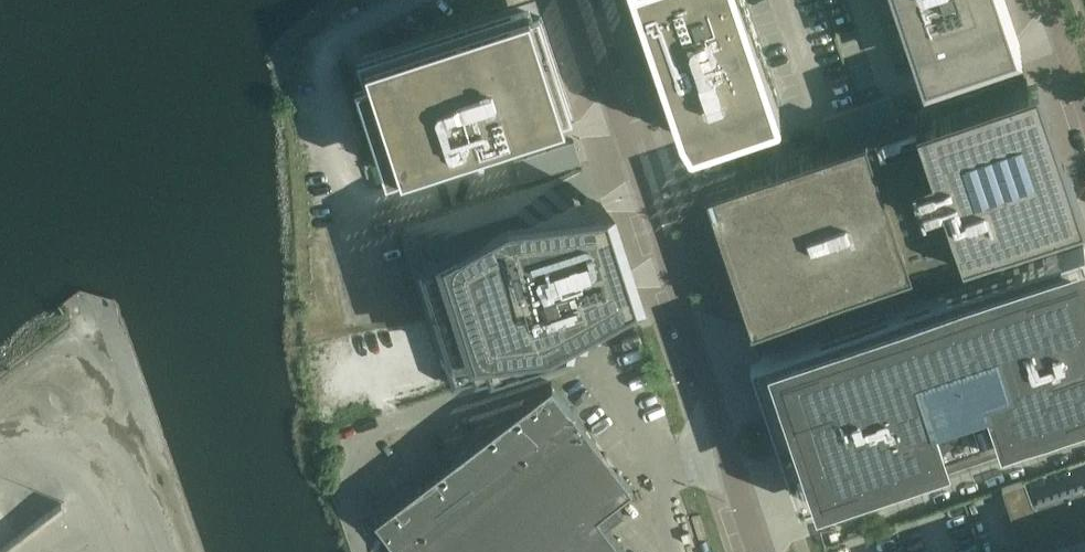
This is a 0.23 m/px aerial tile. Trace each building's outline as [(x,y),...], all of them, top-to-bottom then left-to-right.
[(686,137),(687,137),(687,138),(688,138),(688,139),(689,139),(690,139),(691,139),(692,139),(693,138),(775,110),(776,110),(777,110),(777,109),(778,109),(778,108),(778,107),(779,106),(779,105),(778,104),(778,103),(778,101),(777,90),(776,89),(776,88),(746,0),(640,0),(686,137)] [(921,74),(1020,41),(1006,0),(1000,0),(1013,38),(1011,39),(925,68),(902,0),(896,0),(921,74)] [(925,68),(1011,39),(1013,38),(1000,0),(902,0),(925,68)] [(393,170),(401,167),(369,72),(440,49),(440,47),(440,46),(440,45),(440,44),(441,43),(442,42),(443,41),(444,41),(446,41),(447,41),(448,41),(449,42),(450,43),(451,44),(452,45),(541,16),(539,9),(531,11),(529,3),(361,58),(357,59),(393,170)] [(369,72),(401,167),(572,112),(541,16),(452,45),(451,44),(450,43),(449,42),(448,41),(447,41),(446,41),(444,41),(443,41),(442,42),(441,43),(440,44),(440,45),(440,46),(440,47),(440,49),(369,72)] [(1081,33),(1074,35),(1077,42),(1083,40),(1081,33)] [(1083,213),(1067,165),(1060,143),(1050,114),(1036,74),(1026,78),(1040,118),(1021,124),(1031,153),(1038,174),(1057,168),(1073,216),(1083,213)] [(1021,124),(1040,118),(1026,78),(1018,80),(830,144),(703,187),(707,198),(709,203),(742,301),(750,325),(760,321),(952,257),(961,254),(970,251),(1073,216),(1057,168),(1038,174),(1031,153),(1021,124)] [(865,131),(856,105),(854,105),(823,116),(831,142),(865,131)] [(574,139),(514,158),(521,180),(581,161),(574,139)] [(571,171),(549,178),(543,180),(547,193),(550,202),(557,199),(560,197),(577,189),(574,181),(571,171)] [(606,308),(616,301),(620,299),(645,287),(614,192),(587,197),(582,197),(570,197),(549,178),(543,180),(516,189),(403,226),(402,226),(401,226),(401,227),(400,227),(400,228),(400,229),(400,230),(400,231),(448,381),(449,382),(449,383),(450,383),(451,383),(452,383),(453,383),(583,341),(594,338),(594,339),(600,337),(606,308)] [(760,354),(761,358),(773,395),(779,411),(779,412),(789,442),(792,450),(792,451),(808,497),(808,499),(827,492),(910,465),(1013,430),(1022,427),(1026,426),(1027,425),(1029,425),(1069,411),(1084,406),(1084,282),(1075,253),(1084,250),(1084,249),(1084,246),(1074,249),(760,354)] [(1075,253),(1084,282),(1084,250),(1075,253)] [(626,494),(633,489),(617,467),(610,459),(600,445),(594,438),(553,385),(551,382),(531,398),(507,416),(430,475),(374,517),(375,518),(393,541),(401,551),(548,551),(597,514),(598,515),(615,502),(626,494)] [(1012,509),(1014,509),(1014,508),(1032,502),(1024,479),(1021,480),(1001,486),(1024,551),(1027,551),(1012,509)] [(1027,551),(1084,551),(1084,484),(1032,502),(1014,508),(1014,509),(1012,509),(1027,551)] [(615,502),(598,515),(606,526),(615,520),(624,513),(615,502)] [(606,526),(598,515),(597,514),(548,551),(626,551),(606,526)] [(837,530),(829,533),(831,541),(839,538),(837,530)]
